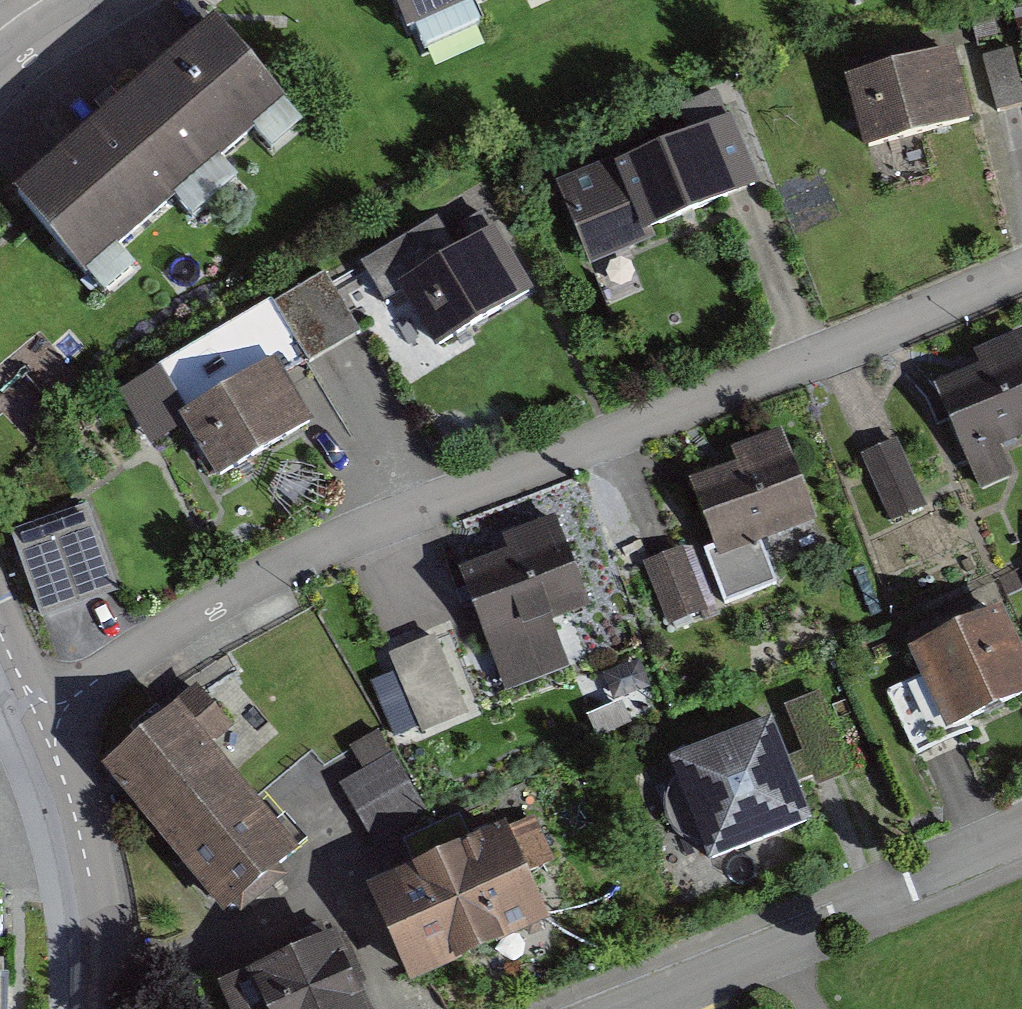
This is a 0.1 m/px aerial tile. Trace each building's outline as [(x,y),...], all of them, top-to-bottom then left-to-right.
[(399,30),(473,0),(387,0),(399,30)] [(0,187),(0,200),(69,285),(281,114),(205,22),(0,187)] [(984,59),(998,110),(1013,106),(1021,103),(1021,94),(1010,51),(984,59)] [(949,53),(839,75),(854,148),(964,126),(949,53)] [(727,118),(562,177),(595,269),(648,249),(644,239),(733,207),(726,190),(750,182),(727,118)] [(435,222),(360,266),(381,302),(396,294),(427,347),(521,292),(484,230),(451,250),(435,222)] [(326,275),(275,305),(310,366),(337,351),(362,336),(326,275)] [(939,383),(972,476),(1010,463),(1001,439),(1021,431),(1021,330),(970,349),(977,370),(939,383)] [(273,366),(171,424),(203,480),(305,421),(273,366)] [(729,461),(684,479),(715,558),(815,519),(779,426),(723,447),(729,461)] [(881,453),(865,459),(893,525),(927,510),(900,445),(881,453)] [(86,509),(12,534),(41,620),(79,607),(115,594),(86,509)] [(502,549),(459,565),(506,690),(567,667),(547,616),(582,603),(548,514),(496,534),(502,549)] [(662,558),(646,564),(671,626),(706,612),(681,550),(662,558)] [(918,649),(930,674),(959,736),(963,734),(1021,707),(1021,659),(1001,612),(918,649)] [(412,648),(392,657),(425,736),(469,718),(435,639),(412,648)] [(959,736),(930,674),(887,693),(917,758),(940,748),(964,737),(963,734),(959,736)] [(818,696),(784,710),(816,788),(834,780),(850,774),(818,696)] [(288,853),(166,705),(90,768),(212,915),(288,853)] [(765,724),(664,764),(701,859),(803,819),(765,724)] [(380,836),(433,804),(390,735),(337,767),(380,836)] [(503,833),(359,890),(399,991),(544,934),(503,833)] [(232,979),(245,1008),(356,1008),(324,938),(232,979)]
